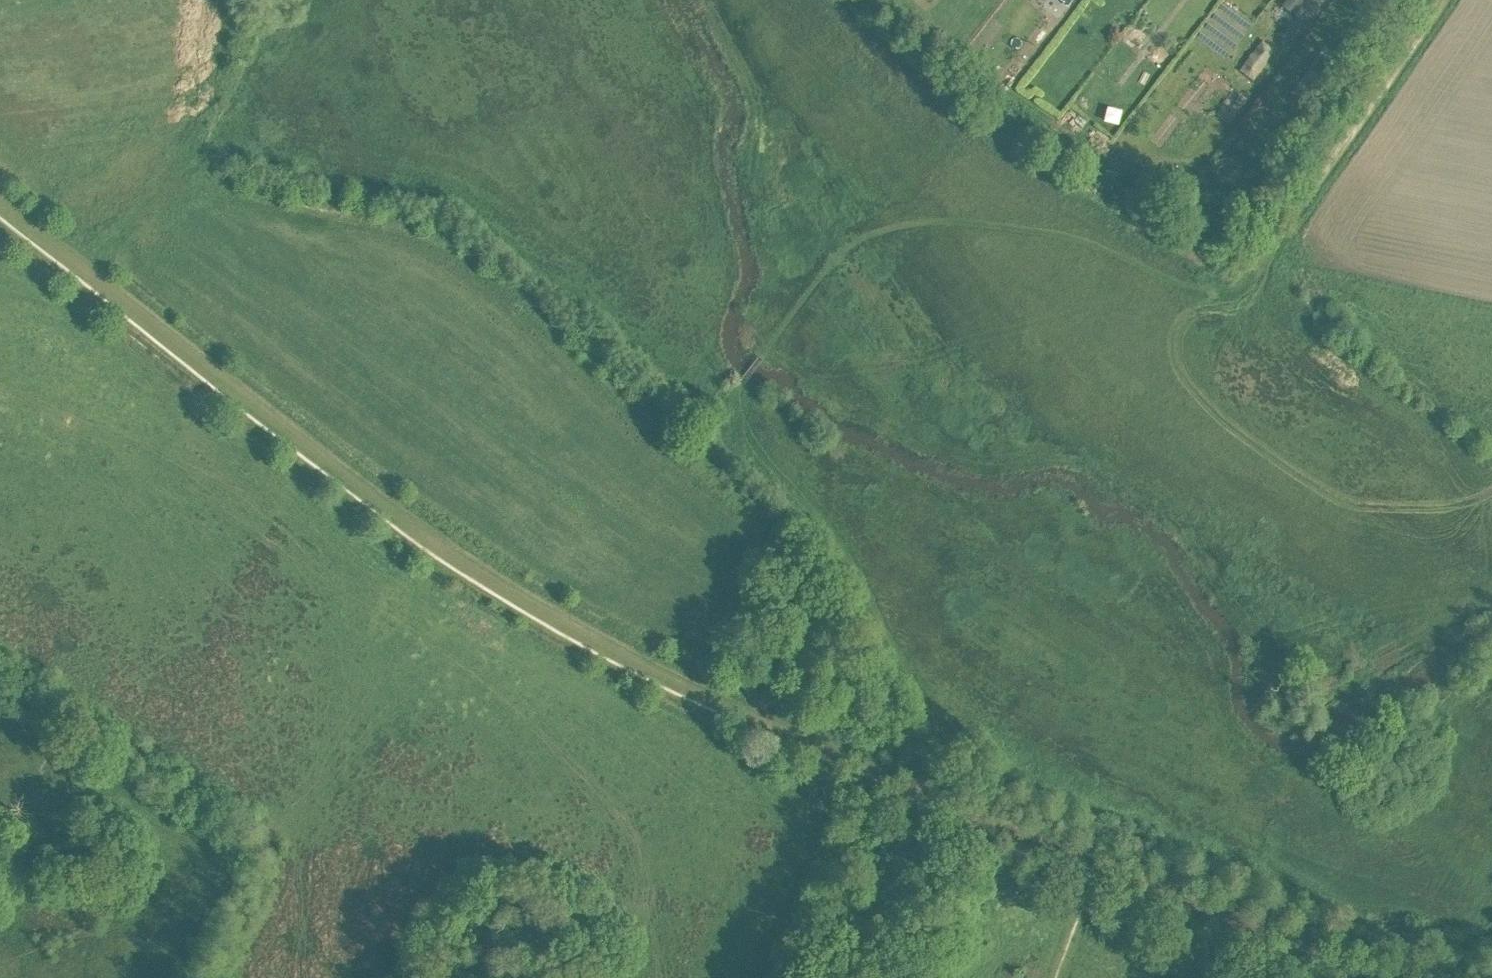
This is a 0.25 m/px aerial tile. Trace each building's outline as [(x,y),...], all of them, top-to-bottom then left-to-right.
[(1144,45),(1153,33),(1141,24),(1132,36),(1144,45)] [(1157,56),(1170,65),(1180,53),(1166,43),(1157,56)] [(1114,107),(1110,120),(1124,124),(1128,111),(1114,107)]
